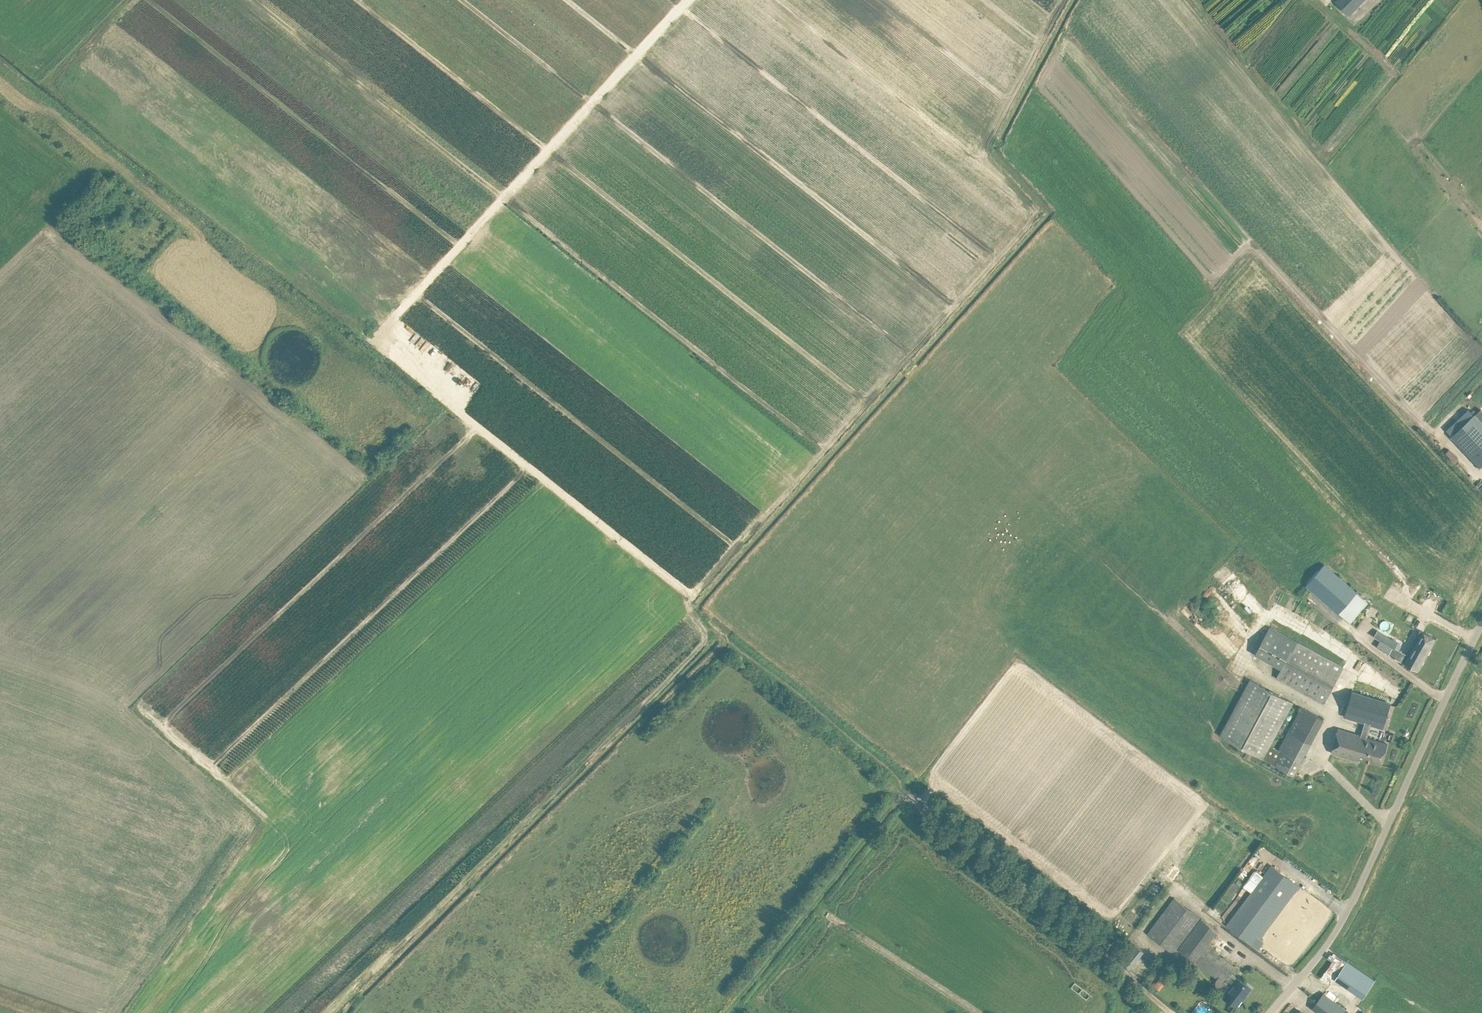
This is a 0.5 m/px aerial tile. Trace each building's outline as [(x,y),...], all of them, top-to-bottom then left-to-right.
[(1349,15),(1364,0),(1336,0),(1335,1),(1349,15)] [(1481,409),(1477,412),(1474,409),(1471,411),(1468,409),(1446,430),(1451,435),(1450,436),(1479,467),(1481,465),(1481,410),(1481,409)] [(1356,623),(1353,619),(1368,602),(1324,564),(1306,585),(1338,613),(1339,612),(1354,626),(1356,623)] [(1254,654),(1281,668),(1276,677),(1324,703),(1344,667),(1270,626),(1254,654)] [(1389,654),(1409,666),(1418,670),(1436,638),(1420,630),(1407,654),(1395,647),(1398,641),(1378,630),(1375,636),(1381,639),(1376,647),(1389,654)] [(1250,679),(1219,735),(1293,775),(1324,718),(1302,707),(1279,749),(1271,745),(1294,702),(1250,679)] [(1353,693),(1346,716),(1348,717),(1358,720),(1384,728),(1391,704),(1382,701),(1353,693)] [(1331,752),(1349,758),(1358,761),(1359,758),(1381,764),(1387,743),(1378,740),(1338,728),(1331,752)] [(1226,925),(1258,949),(1264,942),(1259,938),(1296,889),(1297,889),(1300,886),(1271,865),(1226,925)] [(1148,933),(1173,952),(1200,917),(1174,898),(1148,933)] [(1178,949),(1217,978),(1216,980),(1215,982),(1216,985),(1218,986),(1220,986),(1221,986),(1223,984),(1225,982),(1232,988),(1225,997),(1236,1005),(1245,994),(1245,995),(1251,987),(1231,973),(1236,967),(1211,948),(1213,945),(1209,941),(1217,930),(1201,918),(1178,949)] [(1129,968),(1142,950),(1132,942),(1119,961),(1129,968)] [(1335,978),(1362,997),(1374,980),(1346,961),(1335,978)] [(1278,979),(1283,973),(1278,969),(1273,975),(1278,979)] [(1154,985),(1160,990),(1165,984),(1159,979),(1154,985)] [(1320,1012),(1343,1012),(1345,1010),(1324,993),(1313,1007),(1320,1012)]
